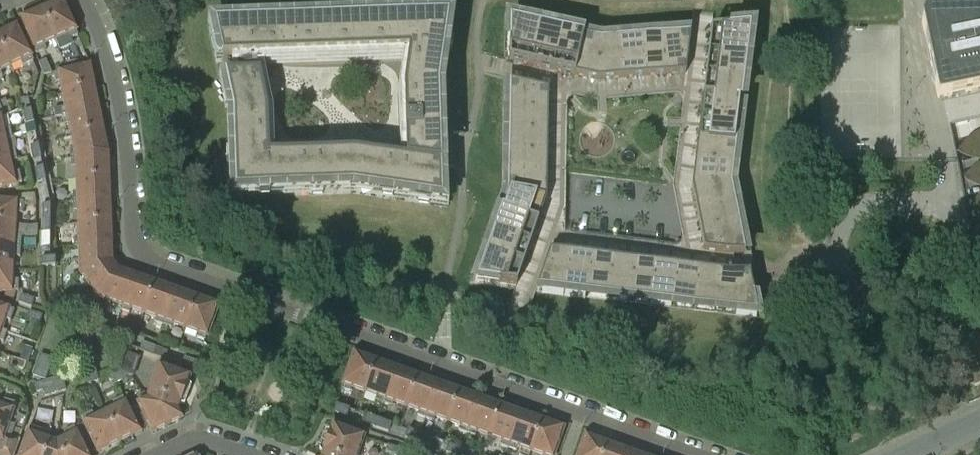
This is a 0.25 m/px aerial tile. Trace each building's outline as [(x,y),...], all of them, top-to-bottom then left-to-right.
[(63,1),(41,10),(54,40),(65,35),(67,41),(78,37),(63,1)] [(930,10),(929,10),(927,11),(925,12),(924,13),(923,15),(922,17),(921,19),(921,21),(922,22),(937,99),(979,90),(979,9),(930,10)] [(44,44),(54,40),(41,10),(21,19),(36,54),(46,50),(44,44)] [(398,137),(439,136),(447,136),(445,91),(456,13),(206,22),(214,64),(221,63),(224,77),(266,75),(265,69),(400,64),(396,92),(398,137)] [(531,66),(540,28),(510,21),(509,60),(531,66)] [(9,66),(20,61),(23,67),(33,62),(30,56),(16,27),(0,35),(0,46),(9,66)] [(540,28),(531,66),(552,70),(561,33),(540,28)] [(746,59),(750,29),(711,31),(708,54),(746,59)] [(552,70),(573,75),(582,38),(561,33),(552,70)] [(663,37),(666,76),(685,74),(690,34),(663,37)] [(641,38),(644,77),(666,76),(663,37),(641,38)] [(598,81),(601,42),(582,38),(573,75),(598,81)] [(620,40),(623,79),(644,77),(641,38),(620,40)] [(601,42),(598,81),(623,79),(620,40),(601,42)] [(9,66),(0,46),(0,71),(9,66)] [(705,76),(744,80),(746,59),(708,54),(705,76)] [(44,76),(52,74),(46,60),(38,63),(44,76)] [(64,63),(65,71),(79,68),(77,60),(64,63)] [(90,66),(79,68),(65,71),(53,73),(55,83),(61,82),(63,94),(95,88),(90,66)] [(266,75),(224,77),(217,77),(225,115),(228,200),(352,196),(449,210),(450,168),(442,167),(440,141),(439,136),(398,137),(398,154),(354,147),(275,150),(274,112),(266,75)] [(705,76),(703,97),(741,102),(744,80),(705,76)] [(509,81),(509,109),(548,109),(548,90),(509,81)] [(95,88),(63,94),(66,108),(60,109),(53,110),(55,118),(62,117),(99,109),(95,88)] [(741,102),(703,97),(700,118),(738,123),(741,102)] [(20,100),(23,114),(31,112),(28,98),(20,100)] [(0,102),(0,107),(4,116),(11,112),(5,100),(0,102)] [(69,124),(72,137),(103,131),(99,109),(62,117),(64,126),(69,124)] [(509,130),(547,131),(548,109),(509,109),(509,130)] [(34,126),(31,112),(23,114),(25,127),(34,126)] [(0,118),(0,141),(6,140),(6,141),(12,140),(10,129),(3,130),(1,118),(0,118)] [(697,140),(736,145),(738,123),(700,118),(697,140)] [(508,152),(547,152),(547,131),(509,130),(508,152)] [(108,155),(103,131),(72,137),(74,151),(69,152),(71,159),(108,155)] [(35,132),(27,134),(30,147),(38,146),(35,132)] [(6,141),(6,140),(0,141),(0,164),(17,161),(15,150),(8,152),(6,141)] [(697,140),(695,161),(733,166),(736,145),(697,140)] [(38,146),(30,147),(32,160),(40,159),(38,146)] [(547,174),(547,152),(508,152),(508,173),(547,174)] [(77,168),(77,178),(109,176),(108,155),(71,159),(71,168),(77,168)] [(17,161),(0,164),(0,187),(21,183),(17,161)] [(691,186),(731,185),(733,166),(695,161),(691,186)] [(37,181),(45,180),(42,167),(34,168),(37,181)] [(507,192),(546,199),(547,174),(508,173),(507,192)] [(110,198),(109,176),(77,178),(78,194),(72,194),(72,200),(110,198)] [(40,195),(47,193),(45,180),(37,181),(40,195)] [(731,185),(691,186),(696,211),(734,204),(731,185)] [(501,211),(538,223),(546,199),(507,192),(501,211)] [(78,212),(79,222),(111,220),(110,198),(72,200),(73,212),(78,212)] [(15,225),(16,214),(23,214),(23,203),(0,202),(0,224),(15,225)] [(50,207),(49,203),(42,203),(42,217),(50,217),(50,207)] [(700,232),(738,225),(734,204),(696,211),(700,232)] [(494,231),(531,244),(538,223),(501,211),(494,231)] [(50,217),(42,217),(42,230),(50,230),(50,217)] [(112,242),(111,220),(79,222),(79,238),(74,238),(74,244),(112,242)] [(15,225),(0,224),(0,246),(20,247),(21,237),(15,236),(15,225)] [(700,232),(704,250),(744,255),(738,225),(700,232)] [(487,251),(524,264),(531,244),(494,231),(487,251)] [(81,273),(89,285),(115,266),(113,263),(112,242),(74,244),(74,248),(80,248),(81,273)] [(20,247),(0,246),(0,269),(13,269),(13,258),(20,258),(20,247)] [(41,259),(50,259),(50,247),(41,247),(41,259)] [(569,252),(550,250),(537,287),(564,291),(569,252)] [(524,264),(487,251),(477,281),(517,286),(524,264)] [(590,255),(569,252),(564,291),(586,293),(590,255)] [(612,257),(590,255),(586,293),(607,296),(612,257)] [(633,260),(612,257),(607,296),(628,298),(633,260)] [(50,259),(41,259),(41,267),(55,267),(55,259),(50,259)] [(655,263),(633,260),(628,298),(650,301),(655,263)] [(676,265),(655,263),(650,301),(671,304),(676,265)] [(698,268),(676,265),(671,304),(693,306),(698,268)] [(118,270),(115,266),(89,285),(98,297),(122,306),(123,306),(134,276),(118,270)] [(719,270),(698,268),(693,306),(714,309),(719,270)] [(13,269),(0,269),(0,291),(18,292),(18,281),(12,280),(13,269)] [(714,309),(757,314),(749,274),(719,270),(714,309)] [(134,276),(123,306),(122,306),(120,311),(129,314),(131,309),(144,313),(155,283),(134,276)] [(175,290),(155,283),(144,313),(156,318),(154,323),(163,326),(175,290)] [(196,298),(175,290),(163,326),(171,329),(173,324),(185,328),(196,298)] [(18,303),(31,308),(34,300),(21,295),(18,303)] [(217,305),(196,298),(185,328),(198,333),(196,337),(205,341),(206,338),(217,305)] [(1,330),(4,320),(10,322),(14,311),(0,307),(0,331),(1,330)] [(42,316),(29,311),(26,319),(39,324),(42,316)] [(102,337),(107,324),(99,321),(94,335),(102,337)] [(111,340),(125,345),(127,338),(114,333),(111,340)] [(139,351),(152,355),(155,348),(142,343),(139,351)] [(20,361),(26,363),(28,363),(32,350),(24,347),(20,361)] [(155,348),(152,355),(165,359),(168,352),(155,348)] [(40,354),(37,362),(51,366),(53,359),(40,354)] [(119,372),(129,376),(133,377),(140,359),(125,354),(119,372)] [(352,387),(365,392),(375,361),(354,354),(341,389),(351,393),(352,387)] [(10,366),(24,371),(26,363),(20,361),(13,358),(10,366)] [(184,358),(181,365),(181,366),(195,371),(198,363),(184,358)] [(396,369),(375,361),(365,392),(377,396),(375,401),(383,404),(396,369)] [(37,362),(35,369),(48,374),(51,366),(37,362)] [(149,394),(179,405),(185,404),(191,387),(187,382),(189,377),(159,366),(149,394)] [(95,367),(87,369),(91,383),(99,381),(95,367)] [(46,381),(48,374),(35,369),(32,376),(46,381)] [(84,385),(91,383),(87,369),(80,371),(84,385)] [(417,376),(396,369),(383,404),(392,407),(394,402),(406,406),(417,376)] [(970,375),(975,386),(979,384),(979,370),(970,375)] [(129,376),(119,372),(110,377),(115,384),(129,376)] [(438,383),(417,376),(406,406),(418,411),(417,416),(425,419),(438,383)] [(62,377),(55,379),(59,392),(66,390),(62,377)] [(51,394),(59,392),(55,379),(47,381),(51,394)] [(40,383),(44,396),(51,394),(47,381),(40,383)] [(458,391),(438,383),(425,419),(433,422),(435,417),(447,421),(458,391)] [(479,398),(458,391),(447,421),(460,426),(458,431),(466,434),(479,398)] [(177,410),(179,405),(149,394),(147,399),(138,403),(152,432),(181,418),(177,410)] [(104,413),(118,442),(139,432),(122,398),(112,402),(115,408),(104,413)] [(500,406),(479,398),(466,434),(475,437),(477,432),(489,436),(500,406)] [(0,406),(0,440),(1,441),(2,441),(3,437),(11,439),(15,426),(8,424),(14,405),(4,401),(2,407),(0,406)] [(349,410),(336,405),(333,413),(346,417),(349,410)] [(521,413),(500,406),(489,436),(502,440),(500,446),(508,449),(521,413)] [(98,452),(118,442),(104,413),(94,418),(92,412),(81,417),(98,452)] [(541,420),(521,413),(508,449),(516,452),(518,446),(531,451),(541,420)] [(362,423),(375,428),(378,420),(365,416),(362,423)] [(391,425),(378,420),(375,428),(388,433),(391,425)] [(541,420),(531,451),(542,454),(553,454),(563,428),(541,420)] [(50,441),(39,437),(41,431),(30,427),(28,433),(20,454),(44,454),(50,441)] [(322,454),(357,454),(363,438),(333,427),(331,431),(325,433),(319,450),(322,454)] [(56,443),(62,454),(87,454),(74,428),(63,432),(66,438),(56,443)] [(404,438),(417,443),(420,435),(407,431),(404,438)] [(420,435),(417,443),(430,447),(433,440),(420,435)] [(606,444),(585,436),(578,454),(602,454),(606,444)] [(11,439),(3,437),(2,441),(1,441),(0,444),(0,454),(14,454),(19,442),(18,442),(11,439)] [(50,441),(44,454),(62,454),(56,443),(50,441)] [(606,444),(602,454),(626,454),(627,451),(606,444)] [(451,454),(459,454),(461,450),(448,445),(445,453),(451,454)] [(388,454),(399,454),(401,451),(387,446),(385,454),(388,454)]
